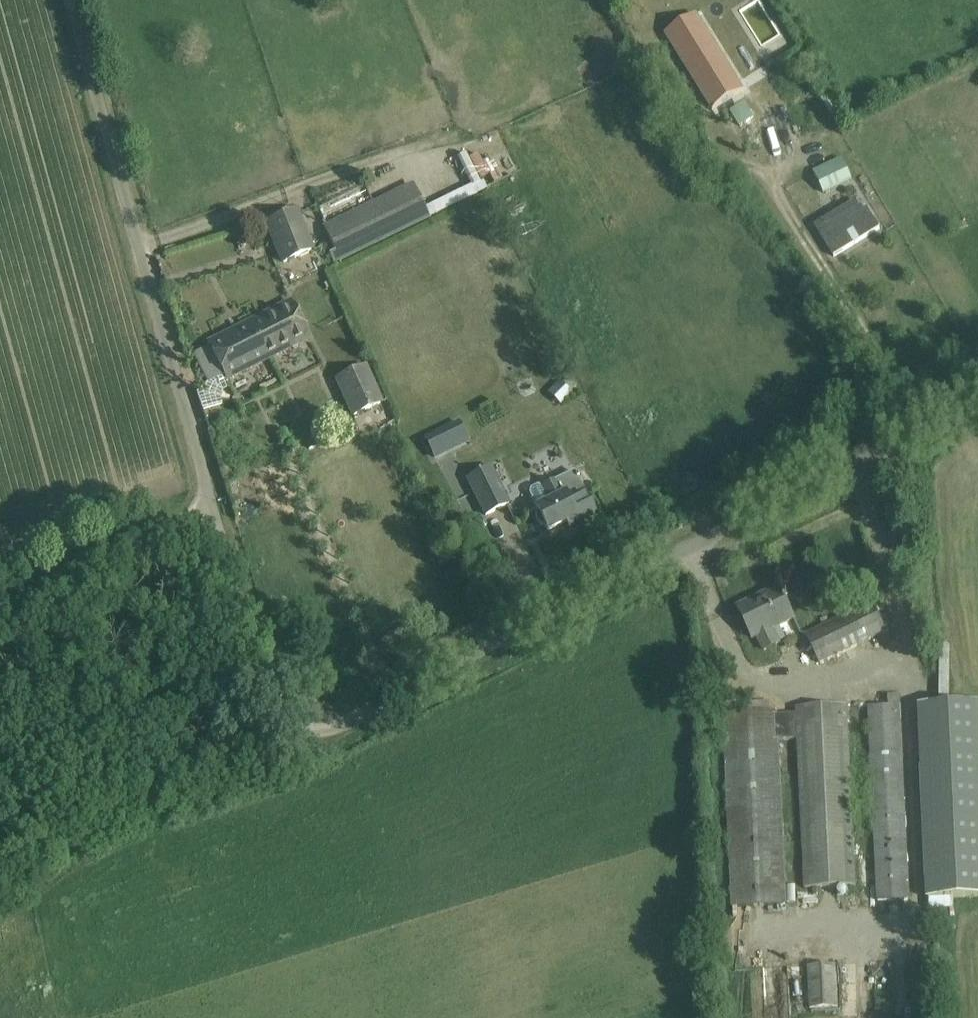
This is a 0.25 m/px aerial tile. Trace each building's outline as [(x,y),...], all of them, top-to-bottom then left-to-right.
[(697,15),(665,34),(711,109),(725,101),(743,90),(740,85),(715,43),(700,20),(697,15)] [(791,85),(747,111),(766,142),(809,116),(791,85)] [(734,126),(750,121),(744,104),(728,109),(734,126)] [(851,180),(841,158),(813,171),(823,193),(851,180)] [(329,256),(334,265),(430,218),(413,183),(323,227),(336,253),(329,256)] [(856,199),(815,224),(835,255),(880,227),(868,207),(863,211),(856,199)] [(315,250),(299,212),(267,225),(282,263),(315,250)] [(226,379),(309,338),(290,301),(208,342),(210,347),(195,355),(209,382),(224,374),(226,379)] [(354,415),(380,404),(364,368),(338,379),(354,415)] [(571,392),(562,383),(560,381),(548,394),(559,404),(571,392)] [(435,433),(424,438),(435,459),(446,453),(435,433)] [(314,448),(312,440),(306,442),(308,450),(314,448)] [(508,504),(499,486),(490,468),(468,478),(486,514),(508,504)] [(557,479),(556,477),(530,490),(538,505),(535,506),(538,511),(536,516),(537,521),(540,525),(546,528),(547,531),(571,519),(576,527),(597,517),(573,471),(557,479)] [(797,619),(788,601),(786,598),(784,599),(780,590),(738,608),(752,641),(757,638),(764,652),(781,644),(774,630),(797,619)] [(885,632),(880,622),(871,604),(807,635),(820,664),(885,632)] [(918,706),(927,898),(977,896),(977,703),(918,706)] [(877,900),(907,899),(899,706),(869,707),(877,900)] [(797,714),(798,740),(804,888),(857,885),(849,708),(796,710),(797,714)] [(732,907),(785,904),(778,741),(777,715),(777,711),(724,714),(732,907)] [(778,741),(798,740),(797,714),(777,715),(778,741)] [(789,964),(789,1016),(802,1016),(802,964),(789,964)] [(810,1008),(838,1007),(836,964),(808,966),(810,1008)]
